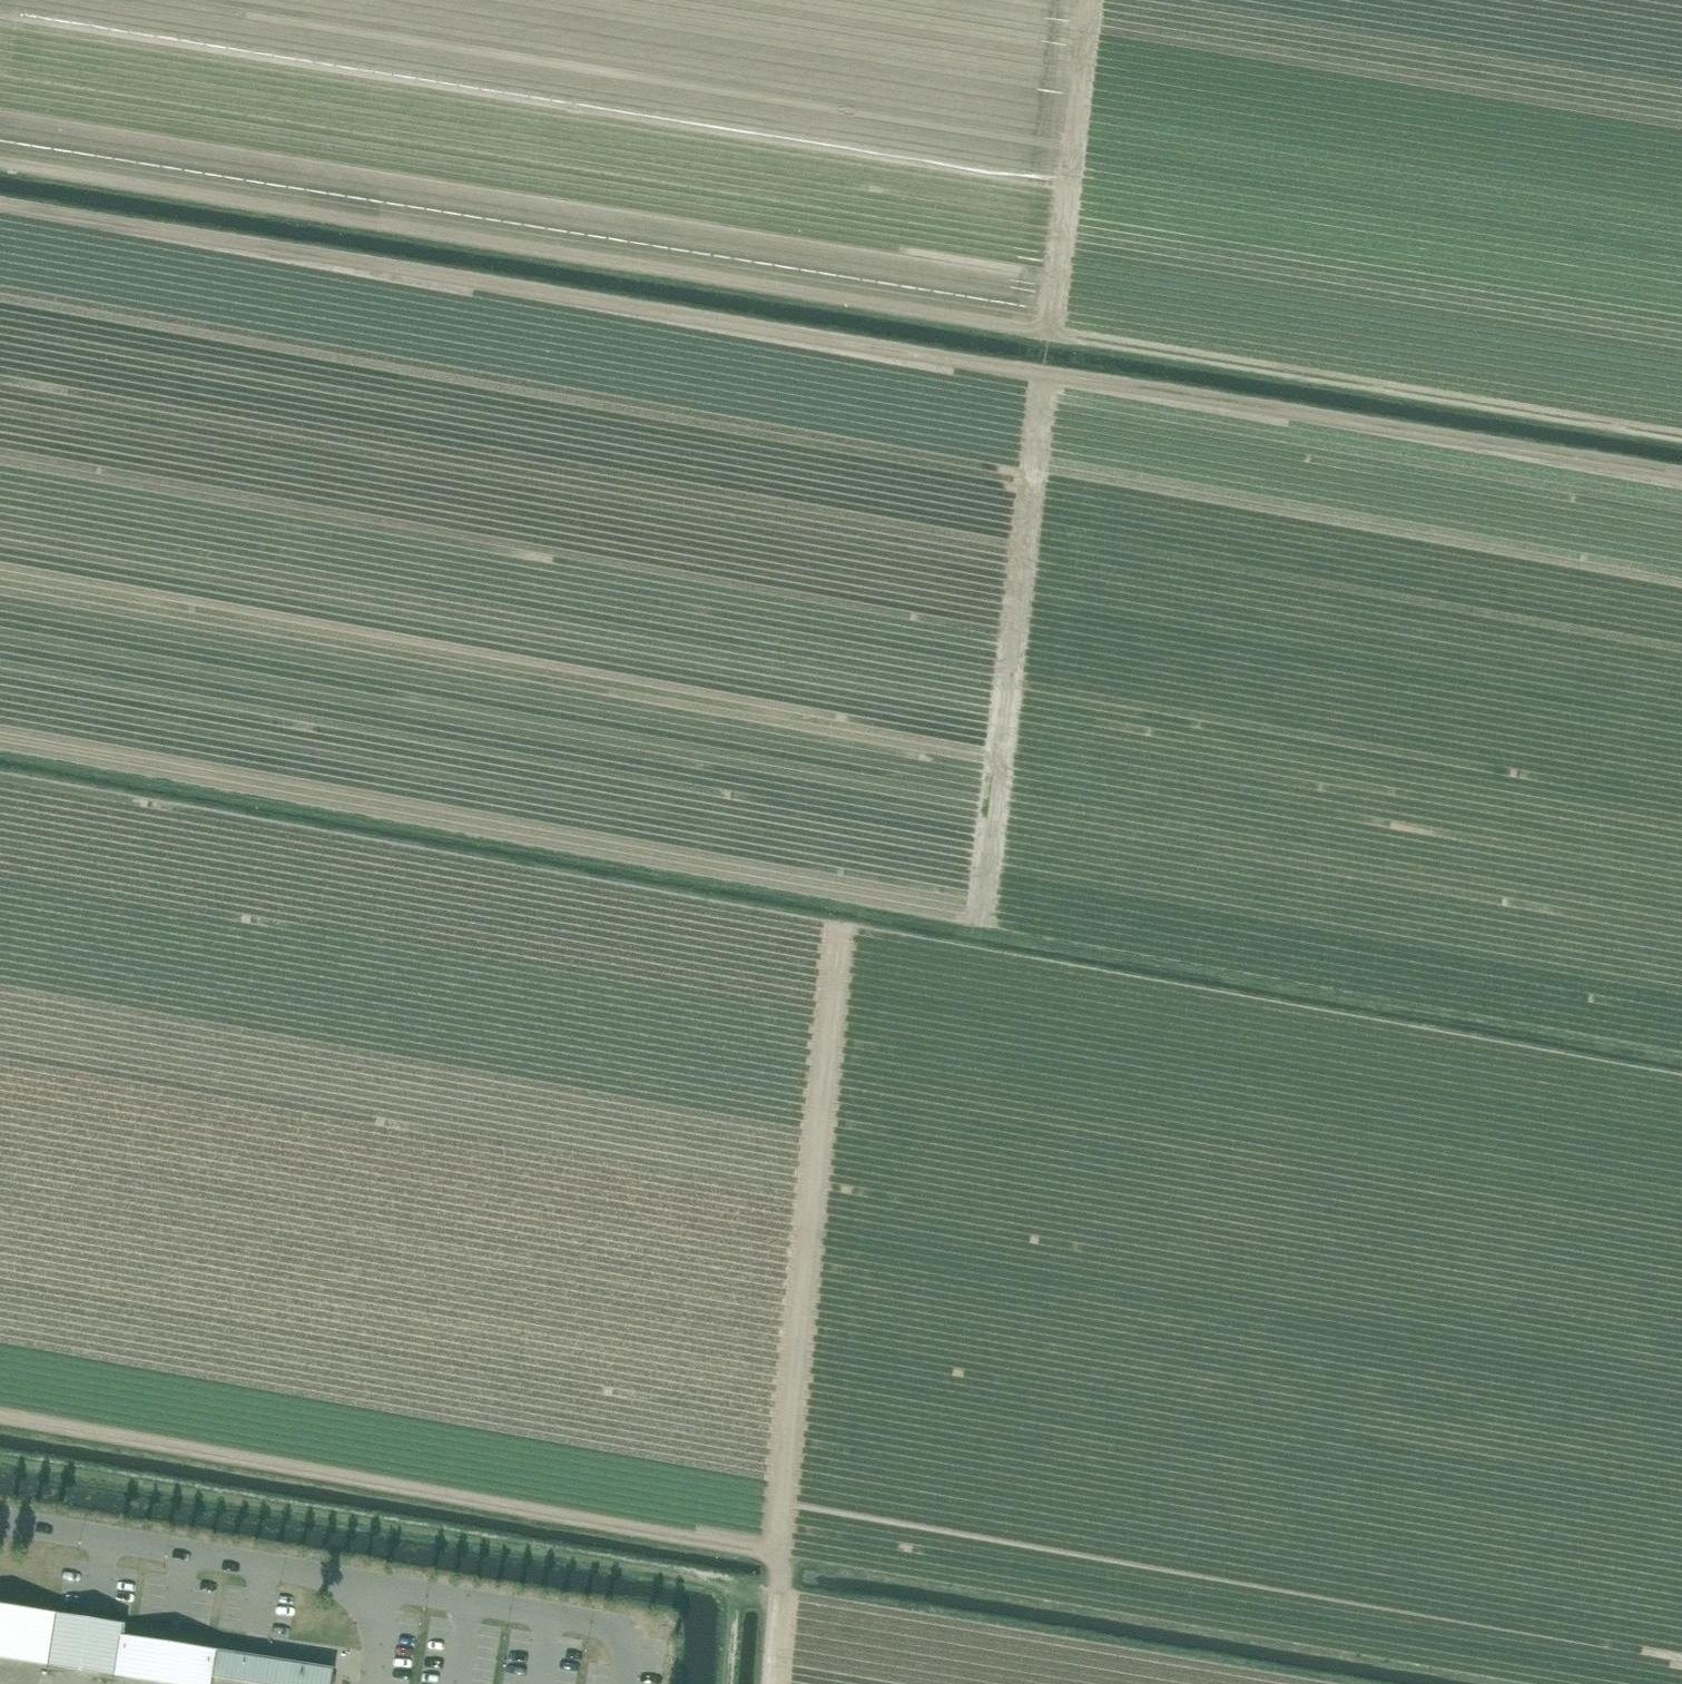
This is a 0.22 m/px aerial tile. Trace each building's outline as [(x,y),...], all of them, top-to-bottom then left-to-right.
[(334,1669),(123,1636),(125,1624),(0,1605),(0,1683),(331,1683),(334,1669)]
